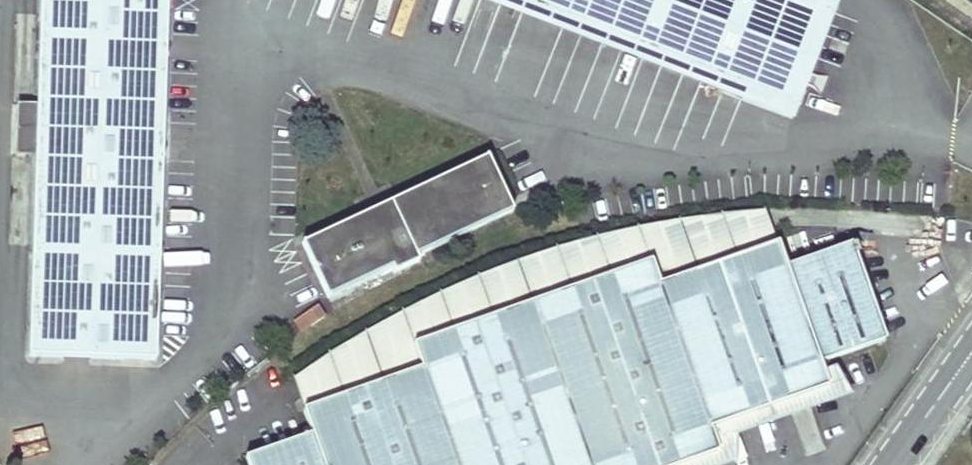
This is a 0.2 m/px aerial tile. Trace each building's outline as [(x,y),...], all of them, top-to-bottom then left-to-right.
[(31,354),(158,359),(163,224),(169,0),(42,0),(31,354)] [(597,30),(740,84),(797,106),(833,14),(797,0),(518,0),(597,30)] [(486,158),(303,243),(327,296),(391,267),(394,273),(418,261),(416,255),(511,211),(486,158)] [(658,285),(776,244),(764,212),(727,215),(692,219),(645,227),(612,234),(565,247),(519,262),(467,281),(437,295),(386,321),(339,349),(312,367),(292,380),(303,410),(421,369),(413,346),(650,262),(658,285)] [(303,410),(311,435),(246,458),(248,464),(680,464),(717,452),(708,429),(827,387),(819,364),(884,340),(850,244),(785,267),(776,244),(658,285),(650,262),(413,346),(421,369),(303,410)] [(304,314),(311,325),(322,318),(315,307),(304,314)] [(311,325),(304,314),(293,320),(301,331),(311,325)]
